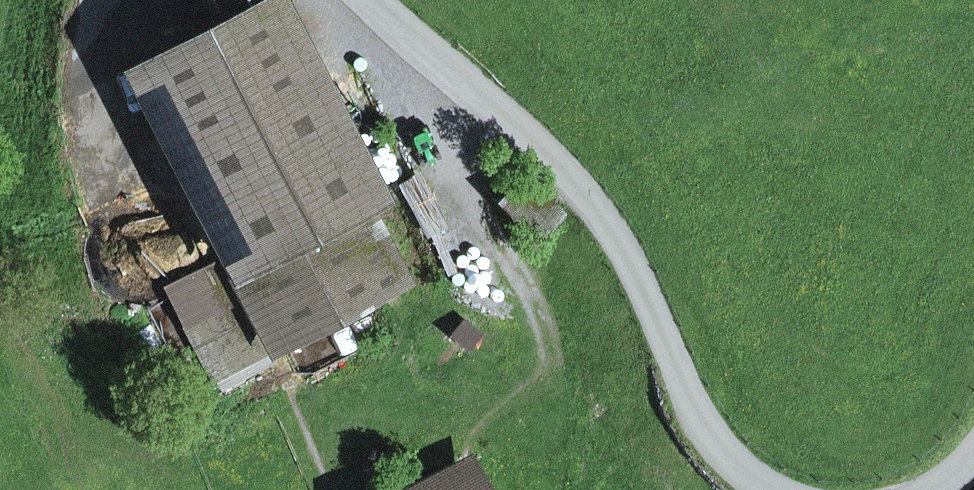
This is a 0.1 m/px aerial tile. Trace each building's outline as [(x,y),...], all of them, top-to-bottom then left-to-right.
[(427,269),(287,0),(278,0),(264,8),(406,280),(427,269)] [(284,343),(406,280),(264,8),(142,71),(284,343)] [(267,351),(284,343),(142,71),(121,82),(215,261),(219,259),(267,351)] [(211,386),(269,356),(267,351),(219,259),(215,261),(161,289),(211,386)] [(464,475),(434,489),(472,489),(464,475)]
